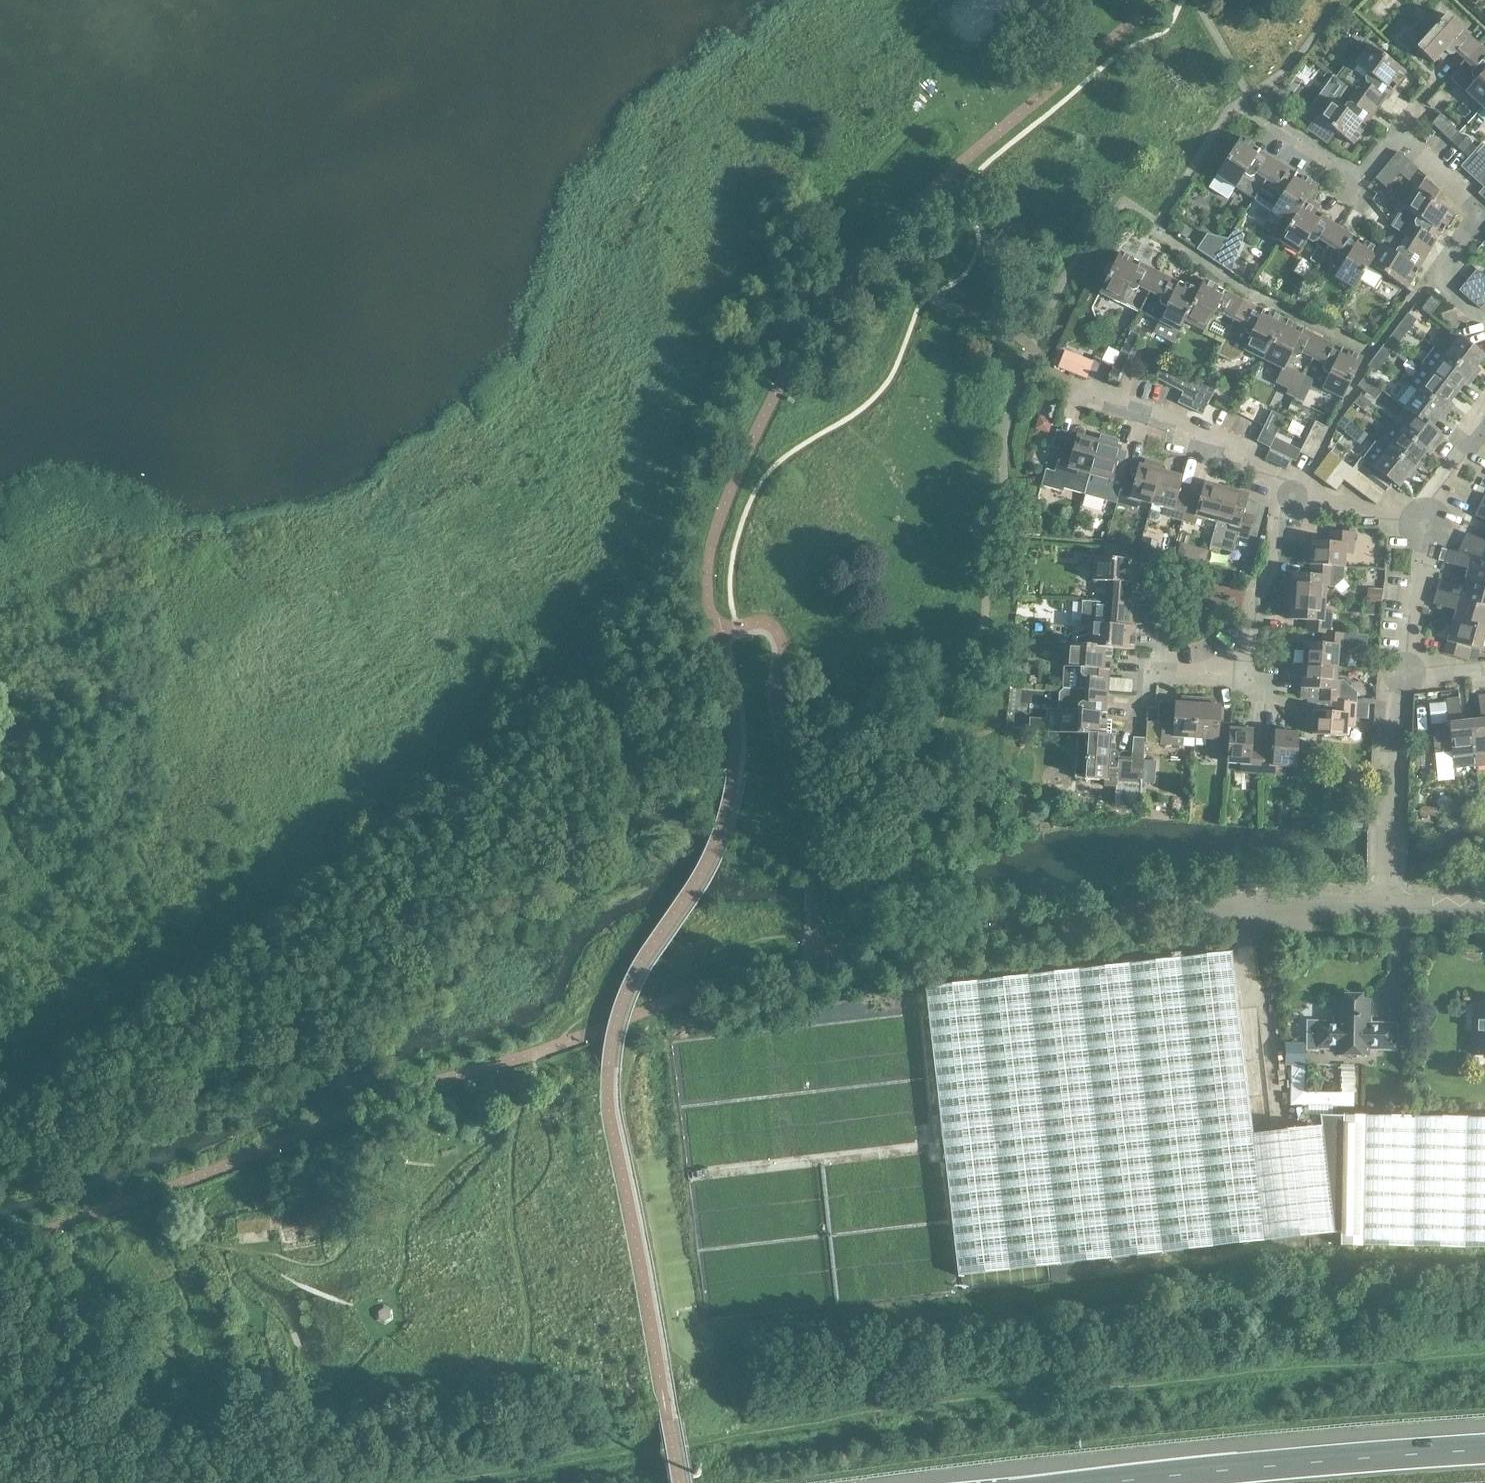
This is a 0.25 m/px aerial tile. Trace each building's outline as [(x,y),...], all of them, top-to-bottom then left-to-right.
[(1449,47),(1465,62),(1480,45),(1447,15),(1417,48),(1434,63),(1449,47)] [(1342,83),(1343,81),(1361,95),(1379,109),(1406,73),(1369,46),(1370,45),(1363,40),(1335,78),(1342,83)] [(1480,45),(1465,62),(1450,78),(1482,107),(1484,104),(1484,49),(1480,45)] [(1353,145),(1379,109),(1361,95),(1343,81),(1342,83),(1333,94),(1337,96),(1333,101),(1330,100),(1309,130),(1327,143),(1335,132),(1353,145)] [(1432,124),(1451,141),(1459,132),(1440,115),(1432,124)] [(1241,138),(1217,176),(1209,188),(1228,199),(1235,188),(1236,189),(1237,188),(1255,200),(1279,162),(1241,138)] [(1484,170),(1484,145),(1482,143),(1460,167),(1467,173),(1467,172),(1476,180),(1484,170)] [(1316,186),(1279,162),(1255,200),(1273,212),(1291,223),(1292,224),(1304,204),(1305,204),(1316,186)] [(1476,180),(1484,188),(1484,170),(1476,180)] [(1431,251),(1442,233),(1454,214),(1435,201),(1441,192),(1425,178),(1417,190),(1416,190),(1392,228),(1405,235),(1411,239),(1431,251)] [(1311,235),(1329,247),(1341,227),(1305,204),(1304,204),(1292,224),(1291,223),(1279,242),(1299,254),(1311,235)] [(1355,289),(1360,280),(1370,266),(1369,266),(1378,251),(1341,227),(1329,247),(1347,258),(1335,277),(1355,289)] [(1383,275),(1407,289),(1431,251),(1411,239),(1405,235),(1399,244),(1397,239),(1392,237),(1388,238),(1386,240),(1385,240),(1378,251),(1369,266),(1370,266),(1360,280),(1374,289),(1383,275)] [(1214,261),(1220,252),(1207,243),(1201,253),(1214,261)] [(1220,252),(1218,255),(1228,261),(1235,249),(1225,244),(1220,252)] [(1121,303),(1140,312),(1160,272),(1120,253),(1114,265),(1112,263),(1111,263),(1110,263),(1109,263),(1107,264),(1104,271),(1104,272),(1104,273),(1104,274),(1104,275),(1105,276),(1108,277),(1100,293),(1121,303)] [(1484,295),(1484,277),(1477,270),(1468,281),(1484,295)] [(1140,312),(1159,322),(1153,334),(1174,344),(1185,322),(1185,321),(1199,292),(1199,291),(1160,272),(1140,312)] [(1215,312),(1234,321),(1244,300),(1204,281),(1199,291),(1199,292),(1185,321),(1185,322),(1205,331),(1215,312)] [(1468,281),(1459,291),(1481,309),(1484,304),(1484,295),(1468,281)] [(1301,292),(1293,307),(1302,311),(1309,297),(1301,292)] [(1441,303),(1431,296),(1422,309),(1431,316),(1441,303)] [(1264,360),(1284,320),(1244,300),(1234,321),(1217,355),(1231,362),(1239,359),(1243,350),(1264,360)] [(1402,323),(1410,329),(1417,320),(1408,314),(1402,323)] [(1284,320),(1264,360),(1282,369),(1275,383),(1288,390),(1286,394),(1294,398),(1296,395),(1301,384),(1323,339),(1284,320)] [(1410,329),(1402,323),(1395,332),(1403,338),(1410,329)] [(1437,349),(1476,379),(1482,371),(1477,368),(1484,357),(1450,331),(1437,349)] [(1363,359),(1323,339),(1301,384),(1296,395),(1304,399),(1309,388),(1321,393),(1323,389),(1343,399),(1363,359)] [(1121,384),(1136,353),(1123,347),(1108,378),(1121,384)] [(1458,393),(1464,384),(1469,387),(1476,379),(1437,349),(1434,348),(1421,365),(1458,393)] [(1093,362),(1065,350),(1064,351),(1060,349),(1054,363),(1059,365),(1058,368),(1086,379),(1093,362)] [(1375,358),(1384,364),(1390,355),(1382,349),(1375,358)] [(1384,364),(1375,358),(1368,366),(1377,373),(1384,364)] [(1450,403),(1458,393),(1421,365),(1408,383),(1419,391),(1449,414),(1455,406),(1450,403)] [(1177,390),(1183,393),(1189,381),(1162,367),(1156,379),(1177,390)] [(1358,387),(1367,393),(1373,384),(1365,377),(1358,387)] [(1201,387),(1190,409),(1203,415),(1218,385),(1205,379),(1201,387)] [(1190,409),(1201,387),(1189,381),(1178,403),(1190,409)] [(1431,428),(1432,427),(1437,420),(1442,423),(1449,414),(1419,391),(1405,409),(1414,415),(1431,428)] [(1354,404),(1363,411),(1367,406),(1357,399),(1354,404)] [(1344,417),(1352,424),(1359,415),(1350,408),(1344,417)] [(1270,448),(1285,417),(1272,411),(1257,442),(1270,448)] [(1414,415),(1401,433),(1426,452),(1426,453),(1430,456),(1437,447),(1432,444),(1440,434),(1432,427),(1431,428),(1414,415)] [(1352,424),(1344,417),(1337,426),(1346,432),(1352,424)] [(1314,459),(1329,428),(1316,422),(1300,453),(1314,459)] [(1419,462),(1426,453),(1426,452),(1401,433),(1390,424),(1376,442),(1418,473),(1424,465),(1419,462)] [(1085,494),(1099,442),(1078,436),(1057,431),(1052,447),(1062,450),(1055,472),(1046,470),(1042,486),(1063,492),(1064,488),(1085,494)] [(1362,435),(1352,446),(1360,453),(1370,442),(1362,435)] [(1099,442),(1085,494),(1117,503),(1124,479),(1127,467),(1116,464),(1121,448),(1099,442)] [(1363,478),(1385,494),(1393,483),(1399,487),(1406,478),(1411,482),(1418,473),(1376,442),(1363,460),(1372,466),(1363,478)] [(1325,483),(1342,461),(1331,453),(1314,475),(1325,483)] [(1344,481),(1355,489),(1363,478),(1372,466),(1363,460),(1361,458),(1353,469),(1344,481)] [(1342,461),(1325,483),(1336,492),(1344,481),(1353,469),(1342,461)] [(1140,501),(1152,504),(1161,471),(1140,465),(1135,482),(1124,479),(1117,503),(1138,508),(1140,501)] [(1162,515),(1183,521),(1189,496),(1178,493),(1183,477),(1161,471),(1152,504),(1164,508),(1162,515)] [(1385,494),(1363,478),(1355,489),(1377,505),(1385,494)] [(1205,519),(1217,522),(1226,489),(1205,483),(1200,499),(1189,496),(1183,521),(1203,526),(1205,519)] [(1248,495),(1226,489),(1217,522),(1210,547),(1232,553),(1237,536),(1248,539),(1249,535),(1256,537),(1265,507),(1247,498),(1248,495)] [(1480,505),(1475,516),(1484,521),(1484,507),(1480,505)] [(1304,564),(1310,565),(1344,567),(1345,554),(1353,555),(1354,533),(1329,532),(1328,543),(1311,542),(1311,546),(1305,546),(1304,564)] [(1484,562),(1484,542),(1467,533),(1458,553),(1467,556),(1467,557),(1484,562)] [(1155,551),(1157,542),(1146,539),(1143,548),(1155,551)] [(1117,559),(1117,549),(1117,548),(1104,547),(1103,558),(1116,559),(1117,559)] [(1458,553),(1449,550),(1446,563),(1469,570),(1466,579),(1484,584),(1484,562),(1467,557),(1467,556),(1458,553)] [(1115,583),(1114,604),(1137,606),(1140,561),(1095,558),(1093,581),(1115,583)] [(1286,578),(1285,597),(1325,599),(1326,587),(1334,587),(1344,580),(1344,567),(1310,565),(1309,576),(1292,575),(1292,579),(1286,578)] [(1466,579),(1463,588),(1440,581),(1437,593),(1484,607),(1484,584),(1466,579)] [(1381,603),(1382,590),(1372,589),(1371,602),(1381,603)] [(1484,629),(1484,607),(1437,593),(1433,604),(1457,611),(1454,620),(1484,629)] [(1305,632),(1322,633),(1330,634),(1332,613),(1324,612),(1325,599),(1285,597),(1283,615),(1289,615),(1289,619),(1306,621),(1305,632)] [(1133,650),(1137,606),(1114,604),(1082,602),(1080,626),(1090,626),(1089,635),(1076,638),(1076,645),(1089,646),(1112,648),(1111,649),(1133,650)] [(1454,620),(1444,654),(1467,660),(1471,649),(1484,653),(1484,629),(1454,620)] [(1347,635),(1330,634),(1322,633),(1321,644),(1304,643),(1303,666),(1337,668),(1338,655),(1346,656),(1347,635)] [(1108,692),(1111,649),(1112,648),(1089,646),(1076,645),(1067,644),(1065,667),(1087,669),(1085,690),(1108,692)] [(1317,701),(1331,702),(1357,703),(1357,693),(1344,681),(1337,681),(1337,668),(1303,666),(1297,665),(1296,683),(1302,684),(1301,688),(1318,689),(1317,701)] [(1048,699),(1048,682),(1016,681),(1015,698),(1048,699)] [(1105,736),(1105,735),(1108,692),(1085,690),(1064,689),(1059,693),(1058,705),(1062,710),(1060,733),(1078,734),(1105,736)] [(1478,697),(1481,721),(1471,722),(1476,766),(1484,765),(1484,696),(1478,697)] [(1183,738),(1195,739),(1198,698),(1182,697),(1181,703),(1159,702),(1157,724),(1162,724),(1161,744),(1182,746),(1183,738)] [(1208,747),(1228,749),(1230,729),(1230,724),(1219,723),(1220,706),(1214,706),(1215,700),(1198,698),(1195,739),(1208,740),(1208,747)] [(1476,766),(1471,722),(1462,723),(1459,699),(1447,700),(1449,724),(1432,726),(1435,755),(1452,753),(1452,757),(1453,769),(1476,766)] [(1356,718),(1367,719),(1368,708),(1356,707),(1357,703),(1331,702),(1331,713),(1314,712),(1312,734),(1347,737),(1348,724),(1355,724),(1356,718)] [(1230,729),(1228,749),(1227,763),(1241,764),(1240,772),(1261,773),(1263,748),(1251,747),(1252,730),(1230,729)] [(1263,748),(1261,773),(1282,775),(1282,767),(1296,768),(1296,766),(1308,767),(1310,743),(1297,742),(1298,733),(1275,732),(1274,749),(1263,748)] [(1111,736),(1105,735),(1105,736),(1078,734),(1075,778),(1101,780),(1100,787),(1116,788),(1114,807),(1140,809),(1143,776),(1143,766),(1144,759),(1110,757),(1111,736)] [(1138,753),(1137,734),(1126,734),(1128,754),(1138,753)] [(1425,767),(1425,754),(1416,754),(1415,766),(1425,767)] [(1143,766),(1143,776),(1151,777),(1152,767),(1143,766)] [(1356,828),(1364,828),(1364,817),(1344,817),(1344,831),(1356,830),(1356,828)] [(1320,1116),(1321,1126),(1252,1134),(1230,952),(926,988),(958,1275),(1340,1231),(1340,1246),(1348,1246),(1484,1248),(1484,1119),(1320,1116)] [(1337,1054),(1369,1055),(1369,1050),(1397,1050),(1397,1024),(1369,1024),(1369,1000),(1337,1000),(1337,1022),(1308,1022),(1308,1049),(1337,1049),(1337,1054)] [(1480,1002),(1480,1030),(1474,1030),(1473,1054),(1484,1055),(1484,1002),(1480,1002)] [(1290,1059),(1290,1100),(1355,1101),(1355,1088),(1303,1087),(1303,1060),(1290,1059)]
